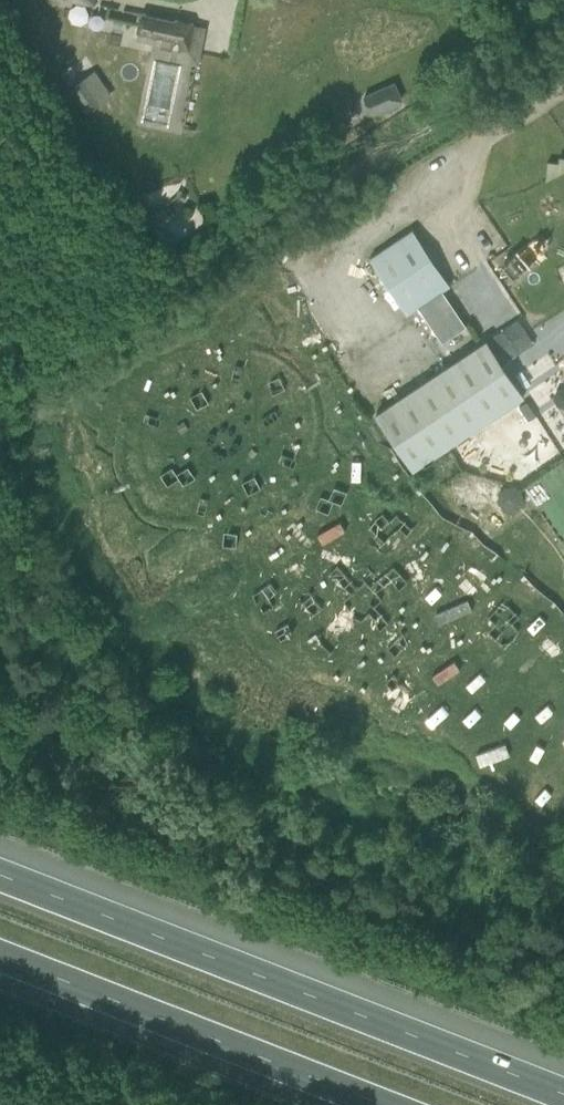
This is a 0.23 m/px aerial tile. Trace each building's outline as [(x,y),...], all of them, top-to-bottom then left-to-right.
[(141,14),(136,40),(188,51),(193,24),(141,14)] [(85,80),(71,90),(87,112),(101,103),(85,80)] [(394,84),(364,98),(372,114),(401,101),(394,84)] [(545,181),(563,171),(563,158),(558,157),(558,163),(547,162),(546,179),(545,181)] [(413,230),(370,259),(407,314),(418,306),(442,290),(450,285),(413,230)] [(442,290),(418,306),(442,341),(466,325),(442,290)] [(375,414),(413,470),(523,397),(486,340),(375,414)]
